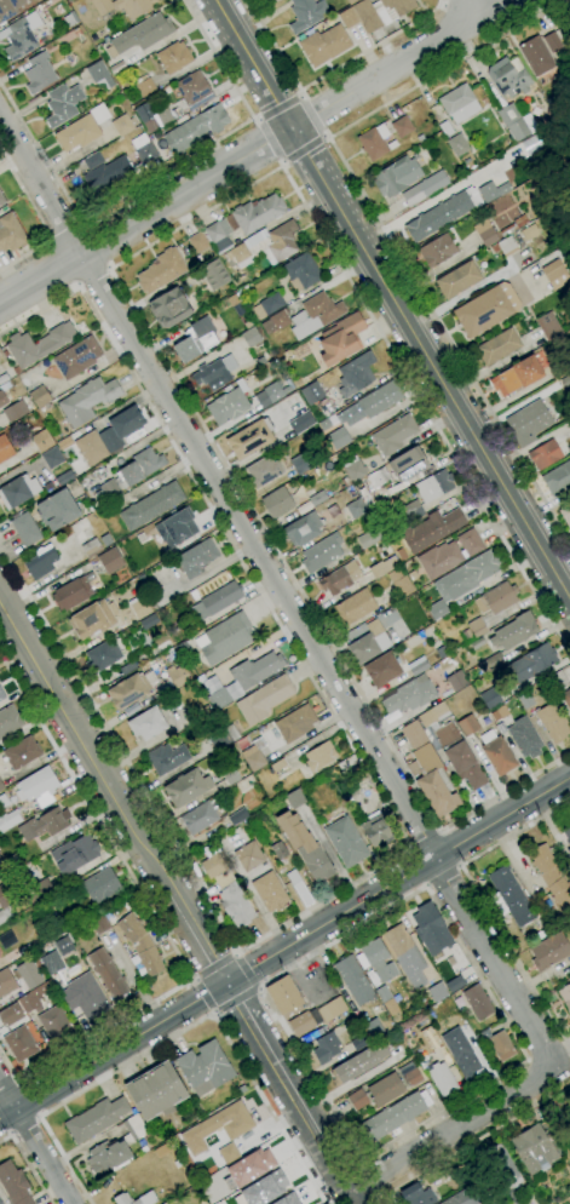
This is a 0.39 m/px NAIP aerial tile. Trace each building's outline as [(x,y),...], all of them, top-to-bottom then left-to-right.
[(18,13),(0,24),(0,0),(28,0),(29,1),(16,10),(18,13)] [(99,17),(90,0),(110,0),(111,2),(115,0),(158,0),(159,1),(152,5),(154,7),(129,22),(122,8),(115,12),(113,8),(99,17)] [(293,6),(289,0),(312,0),(315,4),(321,0),(324,0),(329,10),(321,15),(323,18),(293,36),(288,25),(295,22),(293,19),(295,18),(289,7),(293,6)] [(352,6),(363,0),(368,0),(370,5),(379,0),(414,0),(418,6),(384,27),(382,25),(368,34),(361,21),(352,6)] [(361,21),(346,29),(338,15),(352,6),(361,21)] [(6,36),(0,40),(0,32),(7,28),(6,27),(23,17),(34,11),(42,24),(29,31),(39,47),(28,53),(11,63),(2,50),(11,45),(6,36)] [(110,59),(104,50),(111,45),(109,41),(159,12),(163,19),(166,18),(168,22),(169,21),(175,31),(142,51),(139,47),(137,50),(134,45),(117,56),(117,55),(110,59)] [(68,28),(63,18),(70,13),(75,23),(68,28)] [(312,69),(296,42),(316,31),(318,34),(319,33),(319,35),(340,23),(352,46),(330,59),(329,58),(312,69)] [(76,38),(73,30),(77,28),(81,34),(76,38)] [(551,53),(542,38),(553,31),(562,46),(551,53)] [(535,78),(517,46),(537,35),(555,65),(535,78)] [(168,76),(155,55),(177,41),(178,44),(182,41),(185,47),(194,61),(180,68),(182,69),(178,71),(177,70),(168,76)] [(30,96),(24,86),(30,84),(23,73),(31,68),(27,61),(45,50),(50,57),(46,59),(58,79),(39,90),(40,91),(30,96)] [(508,99),(506,93),(501,97),(486,74),(488,68),(505,57),(508,62),(516,57),(532,82),(526,86),(529,91),(523,94),(520,91),(508,99)] [(99,93),(86,69),(100,61),(115,85),(99,93)] [(190,111),(186,105),(180,109),(175,101),(180,98),(173,85),(200,69),(215,97),(190,111)] [(142,98),(132,82),(145,74),(148,79),(150,78),(156,90),(142,98)] [(453,126),(437,99),(465,82),(480,109),(453,126)] [(51,130),(45,120),(51,116),(50,113),(51,113),(46,103),(51,101),(46,93),(62,85),(64,84),(68,90),(77,85),(86,98),(74,105),(79,114),(51,130)] [(517,142),(507,127),(506,127),(496,113),(512,102),(531,132),(517,142)] [(97,125),(88,111),(102,103),(110,116),(97,125)] [(174,157),(162,137),(198,114),(198,115),(219,103),(230,122),(220,127),(223,131),(215,134),(214,131),(211,133),(209,130),(198,137),(200,139),(183,150),(184,153),(174,157)] [(149,134),(134,110),(143,105),(150,117),(167,108),(173,120),(149,134)] [(64,153),(59,144),(58,144),(56,142),(57,141),(53,134),(90,114),(102,136),(81,148),(79,144),(64,153)] [(119,138),(110,122),(126,114),(129,120),(133,117),(138,124),(133,126),(134,128),(119,138)] [(399,139),(390,124),(391,124),(405,115),(414,130),(399,139)] [(370,162),(364,151),(363,153),(361,149),(362,148),(356,137),(374,126),(375,127),(382,124),(390,134),(382,139),(388,150),(375,159),(375,160),(370,162)] [(91,199),(86,189),(88,187),(82,177),(86,174),(86,172),(88,171),(82,161),(98,151),(104,162),(102,162),(104,166),(123,155),(128,162),(129,162),(132,167),(140,162),(134,150),(136,150),(131,141),(143,133),(149,142),(157,156),(144,165),(146,171),(115,189),(113,185),(91,199)] [(455,157),(447,141),(460,133),(468,149),(455,157)] [(420,144),(416,137),(421,134),(425,141),(420,144)] [(387,199),(385,195),(381,197),(369,177),(405,155),(409,160),(413,157),(410,155),(415,153),(419,157),(414,160),(422,174),(407,185),(408,187),(391,197),(390,196),(387,199)] [(409,208),(401,194),(441,170),(449,183),(436,191),(409,208)] [(485,203),(476,189),(489,180),(494,190),(507,183),(511,189),(485,203)] [(413,243),(403,227),(407,224),(407,223),(413,219),(413,220),(418,217),(416,216),(421,213),(421,214),(449,197),(454,195),(462,190),(465,194),(474,188),(484,205),(476,210),(474,207),(413,243)] [(238,228),(225,235),(225,236),(212,245),(203,229),(217,222),(230,214),(230,213),(234,211),(232,210),(238,206),(240,207),(249,201),(251,203),(255,200),(257,202),(261,199),(261,201),(274,194),(277,197),(280,196),(286,207),(283,208),(286,212),(280,216),(281,218),(275,220),(274,219),(244,237),(238,228)] [(1,251),(0,251),(0,217),(11,211),(29,241),(11,252),(8,248),(2,252),(1,251)] [(502,237),(499,233),(514,223),(513,220),(524,213),(529,220),(525,223),(506,235),(507,235),(505,237),(503,236),(502,237)] [(246,240),(264,229),(266,234),(292,218),(298,229),(290,233),(294,240),(292,241),(298,251),(276,263),(275,262),(270,265),(260,250),(251,256),(253,260),(230,275),(219,257),(242,242),(242,241),(246,240)] [(485,248),(472,228),(486,219),(499,239),(485,248)] [(526,242),(519,231),(532,224),(540,234),(526,242)] [(196,254),(188,239),(201,230),(209,246),(196,254)] [(428,269),(416,250),(445,233),(454,247),(456,246),(460,251),(428,269)] [(505,258),(500,250),(494,253),(490,247),(509,235),(518,250),(505,258)] [(148,296),(145,292),(143,293),(137,282),(139,281),(136,276),(148,268),(146,265),(152,262),(156,259),(155,258),(163,252),(163,251),(169,247),(171,248),(174,246),(177,251),(180,248),(189,262),(185,264),(188,270),(148,296)] [(296,291),(282,266),(305,252),(322,279),(303,289),(301,288),(296,291)] [(554,291),(540,269),(542,268),(539,262),(553,252),(557,258),(569,280),(554,291)] [(212,292),(198,270),(217,258),(230,280),(212,292)] [(447,300),(434,281),(471,259),(482,279),(447,300)] [(468,340),(451,311),(501,282),(508,283),(520,304),(518,311),(468,340)] [(167,328),(161,328),(148,308),(150,305),(149,303),(177,286),(192,314),(167,328)] [(298,342),(289,329),(294,326),(289,319),(304,309),(300,304),(323,289),(333,305),(340,300),(347,311),(298,342)] [(259,321),(252,309),(259,304),(258,303),(277,292),(284,305),(259,321)] [(238,317),(232,308),(231,308),(225,299),(235,293),(241,302),(240,303),(247,313),(238,317)] [(266,336),(260,323),(269,319),(267,317),(283,309),(290,323),(276,331),(266,336)] [(326,368),(318,356),(324,354),(318,343),(323,339),(319,334),(335,326),(334,323),(357,311),(367,328),(355,336),(362,348),(359,349),(326,368)] [(548,342),(535,320),(551,311),(563,333),(548,342)] [(21,371),(5,345),(10,342),(7,338),(17,332),(19,337),(25,333),(33,345),(36,344),(35,343),(48,334),(47,332),(62,322),(63,325),(68,321),(76,334),(71,338),(21,371)] [(248,349),(240,334),(254,326),(261,340),(248,349)] [(485,367),(474,348),(476,348),(511,327),(522,346),(485,367)] [(65,380),(52,359),(91,336),(102,355),(94,360),(96,362),(65,380)] [(184,363),(180,359),(178,360),(173,351),(175,350),(172,345),(186,337),(197,355),(184,363)] [(342,399),(338,390),(342,388),(338,380),(341,378),(336,369),(338,369),(369,350),(375,361),(367,367),(374,379),(342,399)] [(196,386),(190,375),(198,371),(196,368),(205,363),(206,366),(219,359),(220,360),(230,354),(238,367),(229,373),(232,378),(221,385),(217,378),(206,384),(205,382),(196,386)] [(502,397),(497,390),(495,392),(489,380),(511,367),(532,354),(535,357),(540,355),(543,361),(537,365),(545,375),(522,389),(520,388),(502,397)] [(554,382),(548,373),(560,366),(565,374),(554,382)] [(73,430),(68,423),(67,423),(63,418),(65,418),(57,403),(57,402),(74,392),(73,391),(87,383),(86,382),(90,379),(91,380),(98,377),(103,385),(114,379),(123,395),(106,405),(105,402),(102,405),(100,402),(90,408),(94,417),(73,430)] [(261,409),(254,396),(263,390),(263,389),(276,382),(280,379),(284,388),(287,386),(292,394),(284,397),(284,396),(261,409)] [(368,419),(365,417),(347,428),(339,413),(357,402),(357,401),(393,379),(396,384),(398,383),(402,389),(399,390),(404,399),(368,419)] [(298,390),(307,406),(323,397),(315,381),(298,390)] [(38,409),(28,394),(29,394),(41,385),(51,400),(38,409)] [(217,426),(205,406),(213,401),(213,400),(224,394),(225,395),(238,386),(249,407),(217,426)] [(8,402),(0,407),(0,389),(8,402)] [(520,449),(503,419),(539,399),(553,423),(534,434),(536,440),(520,449)] [(10,424),(2,411),(22,400),(29,412),(10,424)] [(73,442),(94,430),(97,435),(110,426),(106,422),(133,405),(145,424),(120,438),(123,445),(109,454),(88,468),(73,442)] [(295,435),(287,423),(307,409),(315,423),(295,435)] [(384,458),(382,455),(380,457),(379,454),(381,454),(370,436),(408,413),(419,430),(415,432),(416,434),(413,436),(411,435),(399,442),(402,446),(399,447),(401,448),(384,458)] [(322,431),(317,424),(333,414),(338,422),(332,425),(322,431)] [(237,461),(224,440),(261,418),(261,420),(267,417),(275,429),(270,432),(274,440),(237,461)] [(335,451),(326,436),(341,426),(351,441),(335,451)] [(38,452),(52,444),(44,428),(29,436),(38,452)] [(15,454),(0,463),(0,436),(2,435),(15,454)] [(539,471),(528,454),(552,438),(552,440),(559,435),(569,451),(539,471)] [(73,443),(61,451),(56,443),(68,436),(73,443)] [(47,469),(62,462),(55,446),(39,453),(47,469)] [(399,483),(396,477),(396,476),(393,472),(392,474),(386,464),(413,448),(416,446),(430,466),(426,469),(425,468),(399,483)] [(96,509),(92,504),(98,500),(94,493),(100,489),(98,486),(113,478),(110,476),(117,471),(116,471),(133,461),(131,457),(149,447),(161,468),(143,478),(143,477),(127,487),(119,492),(121,494),(96,509)] [(296,474),(288,460),(301,453),(309,466),(296,474)] [(255,489),(248,480),(251,478),(244,469),(269,454),(274,463),(277,460),(284,472),(255,489)] [(352,483),(344,469),(358,459),(367,474),(352,483)] [(540,477),(569,459),(569,487),(552,498),(540,477)] [(374,491),(373,487),(370,488),(367,483),(369,481),(367,477),(375,471),(382,466),(390,478),(382,483),(384,485),(374,491)] [(424,504),(413,486),(443,468),(447,475),(450,472),(455,480),(451,482),(454,487),(424,504)] [(7,510),(0,499),(0,489),(19,476),(21,477),(25,474),(29,481),(34,477),(41,489),(31,497),(31,495),(10,510),(10,509),(7,510)] [(345,489),(340,480),(346,476),(351,486),(345,489)] [(128,533),(117,514),(128,508),(127,506),(132,504),(133,505),(160,488),(159,487),(163,485),(165,486),(174,480),(185,499),(128,533)] [(271,520),(259,499),(282,486),(294,506),(271,520)] [(351,486),(357,494),(350,499),(345,489),(351,486)] [(52,533),(46,522),(42,524),(38,515),(41,512),(36,505),(65,488),(81,515),(52,533)] [(312,508),(307,499),(322,489),(327,498),(312,508)] [(352,520),(345,506),(359,497),(367,511),(352,520)] [(411,521),(403,506),(416,499),(425,514),(411,521)] [(558,511),(569,504),(569,530),(558,511)] [(152,527),(186,506),(194,517),(191,520),(198,532),(168,550),(163,543),(162,543),(152,527)] [(411,555),(398,533),(409,527),(410,528),(427,518),(426,516),(436,510),(441,517),(457,508),(467,523),(411,555)] [(25,547),(10,522),(27,511),(42,537),(25,547)] [(298,547),(296,545),(293,547),(288,538),(287,539),(282,529),(307,514),(309,514),(313,511),(319,521),(322,520),(324,524),(317,529),(319,534),(298,547)] [(362,550),(356,539),(356,538),(376,527),(382,538),(362,550)] [(430,581),(425,573),(418,578),(414,572),(421,567),(415,558),(434,546),(436,547),(444,543),(447,545),(453,541),(461,554),(464,551),(455,538),(456,537),(472,527),(484,547),(430,581)] [(309,575),(300,562),(305,558),(301,552),(335,531),(342,543),(336,546),(342,555),(309,575)] [(87,558),(80,546),(94,538),(102,550),(87,558)] [(174,558),(198,543),(198,544),(208,538),(219,556),(211,562),(209,562),(201,567),(203,572),(188,581),(174,558)] [(34,581),(23,563),(36,555),(34,551),(40,546),(41,549),(42,547),(41,546),(47,543),(48,544),(50,544),(59,560),(51,564),(53,569),(34,581)] [(106,575),(96,558),(97,557),(113,546),(125,564),(106,575)] [(401,561),(395,551),(401,547),(407,557),(401,561)] [(450,602),(449,600),(444,603),(442,600),(432,583),(464,564),(488,550),(491,555),(496,552),(501,562),(497,564),(500,571),(477,584),(478,585),(450,602)] [(392,602),(388,596),(396,591),(385,574),(374,580),(368,569),(381,561),(382,562),(393,555),(399,564),(396,567),(397,568),(398,567),(404,577),(405,575),(415,590),(401,598),(399,597),(392,602)] [(332,597),(327,591),(324,592),(317,581),(353,560),(363,577),(352,583),(353,584),(346,587),(346,586),(339,591),(340,592),(332,597)] [(58,610),(50,596),(54,594),(53,591),(76,578),(77,579),(92,571),(96,579),(87,584),(93,594),(63,610),(62,609),(58,610)] [(209,617),(200,601),(234,580),(236,586),(238,585),(242,590),(240,591),(243,597),(209,617)] [(493,617),(489,609),(480,614),(473,601),(480,596),(505,580),(509,587),(514,585),(518,592),(514,595),(518,602),(493,617)] [(345,627),(340,620),(336,623),(332,615),(335,613),(332,608),(364,587),(378,608),(345,627)] [(143,597),(151,612),(138,619),(129,606),(143,597)] [(80,641),(74,631),(67,620),(70,619),(69,618),(94,602),(96,603),(102,598),(104,603),(106,601),(109,606),(113,603),(119,613),(113,617),(116,623),(110,627),(100,633),(98,630),(80,641)] [(433,621),(426,608),(442,600),(444,603),(449,613),(433,621)] [(209,667),(198,649),(200,648),(194,640),(203,633),(241,610),(251,627),(248,629),(255,640),(209,667)] [(503,653),(501,648),(496,650),(495,648),(494,648),(493,647),(491,647),(488,640),(494,636),(493,633),(514,620),(514,618),(528,610),(536,624),(534,624),(539,632),(503,653)] [(144,631),(138,623),(151,614),(156,623),(144,631)] [(468,643),(466,640),(465,641),(461,633),(468,629),(466,624),(479,617),(488,631),(474,638),(473,636),(471,637),(472,641),(468,643)] [(357,666),(346,647),(370,632),(365,625),(375,619),(391,646),(357,666)] [(473,650),(470,644),(480,637),(484,643),(473,650)] [(96,673),(85,654),(106,641),(110,646),(115,643),(122,657),(96,673)] [(512,688),(501,670),(522,658),(520,657),(546,641),(551,649),(552,648),(555,654),(554,655),(557,661),(534,675),(535,676),(531,678),(530,677),(512,688)] [(183,655),(177,646),(184,642),(190,650),(183,655)] [(441,659),(434,650),(443,646),(449,653),(441,659)] [(242,692),(235,681),(234,682),(228,672),(246,660),(248,663),(251,661),(252,664),(271,650),(275,657),(278,654),(286,665),(242,692)] [(375,689),(362,667),(388,650),(402,672),(375,689)] [(490,673),(483,661),(497,652),(505,664),(490,673)] [(414,677),(408,669),(425,659),(430,667),(414,677)] [(175,689),(166,675),(172,671),(183,665),(191,680),(175,689)] [(454,693),(445,678),(460,670),(468,684),(454,693)] [(553,694),(552,690),(553,689),(549,684),(547,686),(545,680),(560,670),(569,684),(553,694)] [(119,711),(106,692),(115,686),(122,681),(123,681),(137,672),(137,675),(140,672),(143,676),(151,671),(157,681),(149,686),(151,689),(146,692),(148,693),(119,711)] [(248,727),(235,704),(283,673),(295,692),(267,709),(271,712),(248,727)] [(387,716),(380,703),(397,692),(396,689),(414,678),(418,686),(428,680),(438,696),(419,707),(418,707),(410,711),(409,709),(399,713),(397,710),(387,716)] [(478,694),(486,709),(499,701),(491,687),(478,694)] [(215,711),(207,698),(223,688),(231,700),(215,711)] [(524,710),(516,696),(525,690),(528,694),(535,689),(541,700),(524,710)] [(559,695),(569,689),(569,714),(559,695)] [(424,728),(418,717),(442,701),(450,716),(436,724),(434,722),(424,728)] [(554,701),(569,729),(569,732),(562,738),(564,740),(553,746),(534,712),(535,712),(534,710),(537,707),(539,710),(554,701)] [(127,717),(123,710),(137,703),(140,709),(127,717)] [(286,745),(272,724),(274,723),(306,703),(317,721),(311,724),(312,728),(286,745)] [(25,724),(0,739),(0,710),(11,704),(17,713),(18,712),(25,724)] [(488,712),(503,704),(509,715),(501,719),(501,718),(494,722),(488,712)] [(144,743),(139,735),(134,738),(126,723),(154,706),(168,728),(144,743)] [(471,745),(466,738),(465,738),(456,723),(471,713),(480,728),(472,734),(477,741),(471,745)] [(530,759),(528,755),(523,758),(506,729),(514,724),(513,722),(525,715),(543,746),(539,750),(541,753),(530,759)] [(411,751),(399,729),(415,719),(428,741),(411,751)] [(472,792),(465,779),(460,781),(456,774),(455,774),(450,766),(449,767),(447,763),(448,763),(442,752),(443,751),(436,739),(437,739),(433,733),(450,721),(462,740),(461,740),(474,762),(488,782),(472,792)] [(232,741),(224,729),(225,728),(231,724),(240,738),(232,741)] [(218,750),(209,736),(223,728),(231,741),(218,750)] [(497,778),(480,750),(482,749),(480,746),(485,744),(480,736),(491,730),(495,738),(500,735),(501,739),(502,738),(518,766),(497,778)] [(13,773),(12,770),(11,772),(2,758),(4,757),(0,752),(1,752),(29,734),(35,744),(36,743),(44,755),(13,773)] [(257,751),(252,743),(260,738),(265,746),(258,751),(258,750),(257,751)] [(311,773),(304,763),(306,762),(304,757),(305,757),(304,755),(328,740),(338,757),(311,773)] [(437,819),(414,781),(421,776),(420,773),(413,778),(405,766),(415,761),(410,752),(427,743),(442,767),(441,768),(449,782),(453,787),(447,791),(449,796),(455,793),(461,804),(437,819)] [(159,778),(145,755),(161,745),(162,747),(167,744),(171,751),(183,744),(191,758),(159,778)] [(258,751),(266,764),(252,773),(243,758),(257,751),(258,750),(258,751)] [(274,773),(271,774),(267,768),(270,767),(269,766),(282,758),(287,766),(274,773)] [(28,802),(16,784),(17,784),(47,766),(59,786),(53,790),(54,792),(48,796),(46,791),(39,796),(35,799),(34,798),(28,802)] [(228,786),(220,774),(232,767),(240,779),(228,786)] [(177,809),(162,787),(177,779),(175,778),(180,774),(182,776),(194,768),(201,779),(207,775),(213,786),(208,789),(208,790),(177,809)] [(238,796),(232,786),(234,786),(249,776),(255,786),(238,796)] [(345,802),(339,793),(341,792),(336,786),(342,781),(346,789),(351,785),(358,793),(345,802)] [(292,810),(283,797),(298,789),(305,802),(292,810)] [(191,837),(179,819),(207,801),(207,802),(213,798),(224,814),(218,818),(219,819),(191,837)] [(25,843),(16,827),(33,818),(35,821),(39,819),(39,818),(57,807),(61,813),(65,809),(71,816),(65,820),(68,826),(50,837),(46,831),(36,837),(35,837),(25,843)] [(234,826),(228,818),(243,808),(246,812),(249,809),(252,813),(248,815),(248,816),(234,826)] [(18,822),(0,833),(0,816),(4,814),(5,815),(12,810),(13,812),(17,809),(19,813),(17,814),(19,819),(17,821),(18,822)] [(322,882),(319,879),(315,882),(295,849),(293,850),(275,819),(287,810),(290,816),(295,814),(296,816),(298,815),(300,820),(299,820),(313,843),(317,842),(335,873),(322,882)] [(374,850),(359,826),(365,821),(363,818),(370,813),(373,818),(380,813),(395,838),(374,850)] [(346,870),(322,830),(323,830),(333,822),(332,819),(336,815),(339,820),(346,815),(370,854),(346,870)] [(560,830),(569,824),(569,846),(569,844),(568,845),(565,842),(566,842),(560,830)] [(62,878),(54,865),(47,852),(68,839),(70,843),(74,841),(86,833),(91,842),(94,841),(100,850),(97,853),(99,856),(84,865),(62,878)] [(253,841),(264,860),(244,872),(232,853),(253,841)] [(278,861),(270,847),(280,841),(288,855),(278,861)] [(562,877),(569,888),(569,904),(563,910),(555,900),(553,901),(551,899),(553,896),(546,888),(539,875),(534,866),(532,866),(530,862),(532,861),(528,852),(545,843),(555,867),(562,877)] [(237,930),(228,915),(226,916),(219,904),(221,902),(219,899),(218,894),(221,893),(213,878),(209,879),(206,873),(203,875),(198,866),(200,866),(198,864),(218,852),(229,868),(228,868),(246,900),(248,899),(252,906),(251,907),(255,916),(249,921),(251,923),(237,930)] [(11,867),(6,859),(5,855),(8,853),(11,856),(13,854),(18,862),(11,867)] [(517,928),(508,912),(502,916),(490,895),(496,891),(486,876),(505,865),(506,866),(508,865),(509,868),(508,870),(536,917),(517,928)] [(93,906),(80,883),(108,866),(121,889),(93,906)] [(28,884),(22,875),(33,867),(39,876),(28,884)] [(269,913),(251,883),(271,871),(289,901),(283,905),(284,907),(276,912),(275,910),(269,913)] [(31,905),(23,891),(45,878),(48,884),(57,879),(62,887),(53,890),(54,891),(31,905)] [(1,910),(0,908),(0,885),(10,879),(21,898),(1,910)] [(430,958),(421,944),(420,945),(413,930),(418,928),(408,912),(430,900),(453,942),(450,944),(451,947),(447,950),(445,947),(441,950),(441,952),(430,958)] [(6,921),(0,924),(0,910),(1,911),(5,908),(11,917),(6,919),(6,921)] [(148,977),(142,965),(139,967),(138,963),(140,962),(137,954),(132,945),(131,945),(126,939),(125,940),(122,938),(123,935),(115,924),(129,913),(137,922),(138,921),(140,924),(139,925),(146,934),(145,934),(152,947),(154,946),(165,970),(148,977)] [(97,936),(88,922),(102,915),(110,928),(97,936)] [(414,991),(395,958),(393,959),(379,936),(401,923),(427,967),(419,971),(426,984),(414,991)] [(560,931),(569,949),(569,955),(537,973),(530,961),(534,959),(529,950),(539,944),(537,942),(551,935),(552,936),(560,931)] [(62,956),(53,942),(65,936),(74,948),(62,956)] [(380,985),(373,973),(374,971),(372,968),(370,968),(358,948),(365,945),(363,942),(369,939),(372,942),(378,939),(388,957),(382,962),(385,965),(391,962),(398,974),(380,985)] [(113,1002),(105,988),(103,990),(102,986),(104,985),(96,973),(94,974),(92,970),(94,969),(86,957),(102,947),(108,957),(110,956),(113,959),(110,961),(121,977),(122,976),(125,980),(122,981),(128,992),(113,1002)] [(48,975),(39,958),(53,950),(63,967),(48,975)] [(358,1007),(333,965),(351,954),(378,998),(370,1002),(369,1001),(358,1007)] [(44,981),(29,991),(15,968),(29,959),(44,981)] [(17,986),(0,997),(0,971),(5,968),(17,986)] [(87,1021),(79,1007),(70,1011),(58,992),(67,986),(65,985),(88,971),(109,1007),(87,1021)] [(283,1021),(264,988),(287,974),(306,1008),(283,1021)] [(50,979),(56,987),(41,997),(47,1007),(36,1013),(34,1009),(25,1015),(16,999),(50,979)] [(433,1003),(426,990),(441,981),(441,982),(448,994),(433,1003)] [(477,1021),(460,993),(477,984),(484,996),(485,996),(489,1001),(488,1001),(493,1011),(477,1021)] [(557,992),(569,984),(569,1014),(563,1003),(557,992)] [(382,1004),(375,991),(385,985),(392,998),(382,1004)] [(324,1022),(317,1010),(340,996),(347,1009),(324,1022)] [(382,1003),(390,1018),(399,1014),(391,998),(382,1003)] [(51,1040),(36,1017),(36,1016),(58,1004),(73,1027),(51,1040)] [(12,1020),(0,1028),(0,1008),(4,1005),(12,1020)] [(296,1038),(287,1022),(306,1010),(307,1013),(315,1009),(323,1021),(316,1026),(296,1038)] [(369,1040),(361,1026),(375,1017),(384,1032),(369,1040)] [(23,1025),(39,1050),(17,1063),(1,1038),(23,1025)] [(431,1055),(418,1032),(430,1026),(433,1032),(434,1032),(443,1047),(431,1055)] [(466,1084),(439,1036),(457,1026),(484,1073),(466,1084)] [(501,1063),(490,1045),(489,1045),(488,1044),(489,1043),(486,1040),(482,1043),(477,1034),(486,1028),(491,1037),(502,1030),(516,1054),(501,1063)] [(340,1053),(329,1059),(330,1060),(319,1066),(311,1051),(318,1048),(315,1042),(332,1031),(340,1045),(336,1047),(340,1053)] [(355,1053),(350,1043),(363,1034),(369,1044),(355,1053)] [(197,1097),(188,1082),(186,1083),(173,1061),(191,1049),(195,1056),(198,1054),(196,1050),(214,1038),(236,1074),(197,1097)] [(338,1087),(328,1071),(329,1071),(381,1040),(390,1055),(338,1087)] [(144,1122),(123,1087),(167,1060),(189,1096),(172,1106),(175,1111),(163,1117),(161,1112),(144,1122)] [(410,1088),(403,1076),(402,1076),(398,1070),(411,1061),(415,1067),(414,1068),(422,1080),(410,1088)] [(442,1097),(427,1072),(432,1068),(430,1066),(437,1062),(438,1065),(443,1062),(457,1088),(442,1097)] [(375,1110),(369,1099),(370,1097),(365,1089),(392,1072),(404,1091),(375,1110)] [(237,1095),(235,1090),(243,1084),(244,1085),(247,1090),(237,1095)] [(355,1112),(346,1097),(359,1088),(369,1102),(355,1112)] [(370,1145),(368,1142),(367,1143),(361,1133),(363,1131),(358,1125),(384,1110),(384,1111),(395,1105),(416,1091),(427,1110),(411,1118),(413,1119),(405,1124),(405,1122),(395,1129),(370,1145)] [(76,1145),(63,1123),(76,1116),(76,1117),(93,1106),(93,1105),(105,1097),(109,1103),(122,1096),(129,1111),(117,1118),(119,1120),(76,1145)] [(229,1142),(220,1128),(201,1140),(207,1149),(192,1157),(179,1135),(240,1100),(248,1116),(251,1114),(252,1118),(251,1119),(254,1126),(229,1142)] [(96,1179),(85,1160),(90,1158),(86,1152),(106,1140),(109,1146),(128,1134),(122,1123),(136,1114),(148,1134),(134,1141),(136,1141),(125,1148),(131,1157),(126,1160),(128,1163),(113,1173),(110,1169),(96,1179)] [(530,1176),(508,1141),(537,1123),(542,1131),(545,1129),(552,1141),(548,1142),(558,1158),(546,1165),(546,1163),(539,1166),(541,1170),(530,1176)] [(157,1159),(152,1151),(166,1142),(171,1151),(157,1159)] [(231,1142),(240,1157),(225,1165),(217,1151),(231,1142)] [(505,1192),(482,1153),(500,1142),(522,1181),(514,1186),(514,1187),(512,1189),(511,1188),(505,1192)] [(259,1148),(261,1152),(267,1148),(277,1165),(237,1189),(225,1169),(259,1148)] [(11,1203),(0,1185),(0,1165),(8,1160),(15,1171),(19,1169),(22,1174),(29,1188),(25,1191),(28,1194),(34,1203),(12,1203),(11,1203)] [(284,1192),(264,1203),(246,1203),(238,1192),(278,1168),(288,1185),(283,1188),(284,1192)] [(403,1203),(402,1203),(396,1193),(415,1182),(416,1183),(420,1182),(424,1188),(420,1191),(421,1192),(428,1187),(437,1202),(433,1203),(404,1203),(403,1203)] [(462,1189),(470,1203),(439,1203),(462,1189)] [(156,1202),(152,1203),(115,1203),(111,1199),(122,1193),(122,1194),(126,1193),(131,1203),(150,1191),(156,1202)] [(292,1191),(299,1203),(270,1203),(292,1191)]
